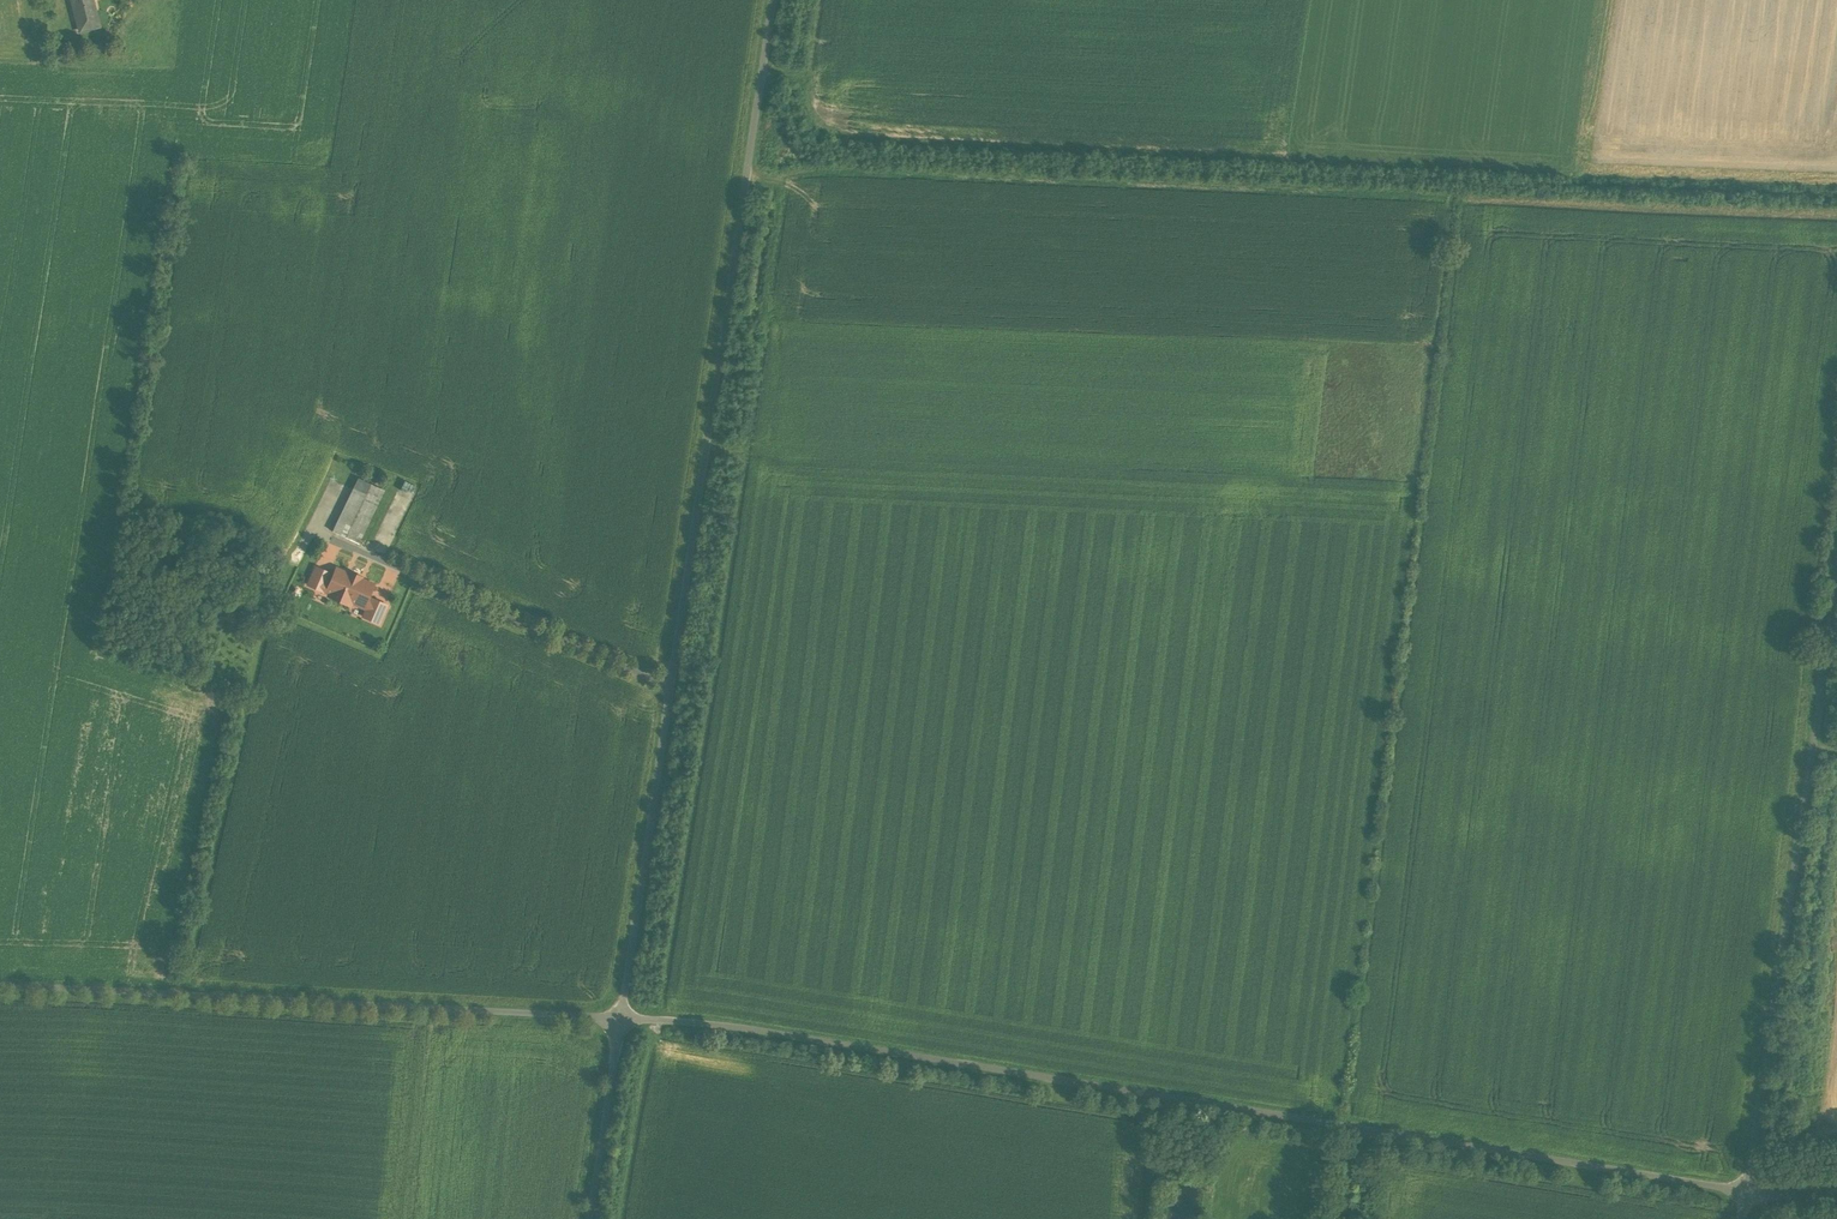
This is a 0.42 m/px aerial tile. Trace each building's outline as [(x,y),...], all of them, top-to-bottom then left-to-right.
[(81,30),(100,25),(93,0),(73,0),(81,30)] [(360,478),(334,531),(358,542),(384,489),(360,478)] [(331,573),(317,567),(309,584),(324,590),(325,589),(331,575),(331,573)] [(350,574),(337,568),(334,576),(331,575),(325,589),(332,592),(330,595),(351,604),(352,601),(367,607),(371,600),(367,599),(374,584),(361,578),(362,577),(351,572),(350,574)] [(388,605),(372,598),(367,607),(364,615),(380,622),(388,605)] [(1387,856),(1380,855),(1376,884),(1379,884),(1383,885),(1387,856)]
